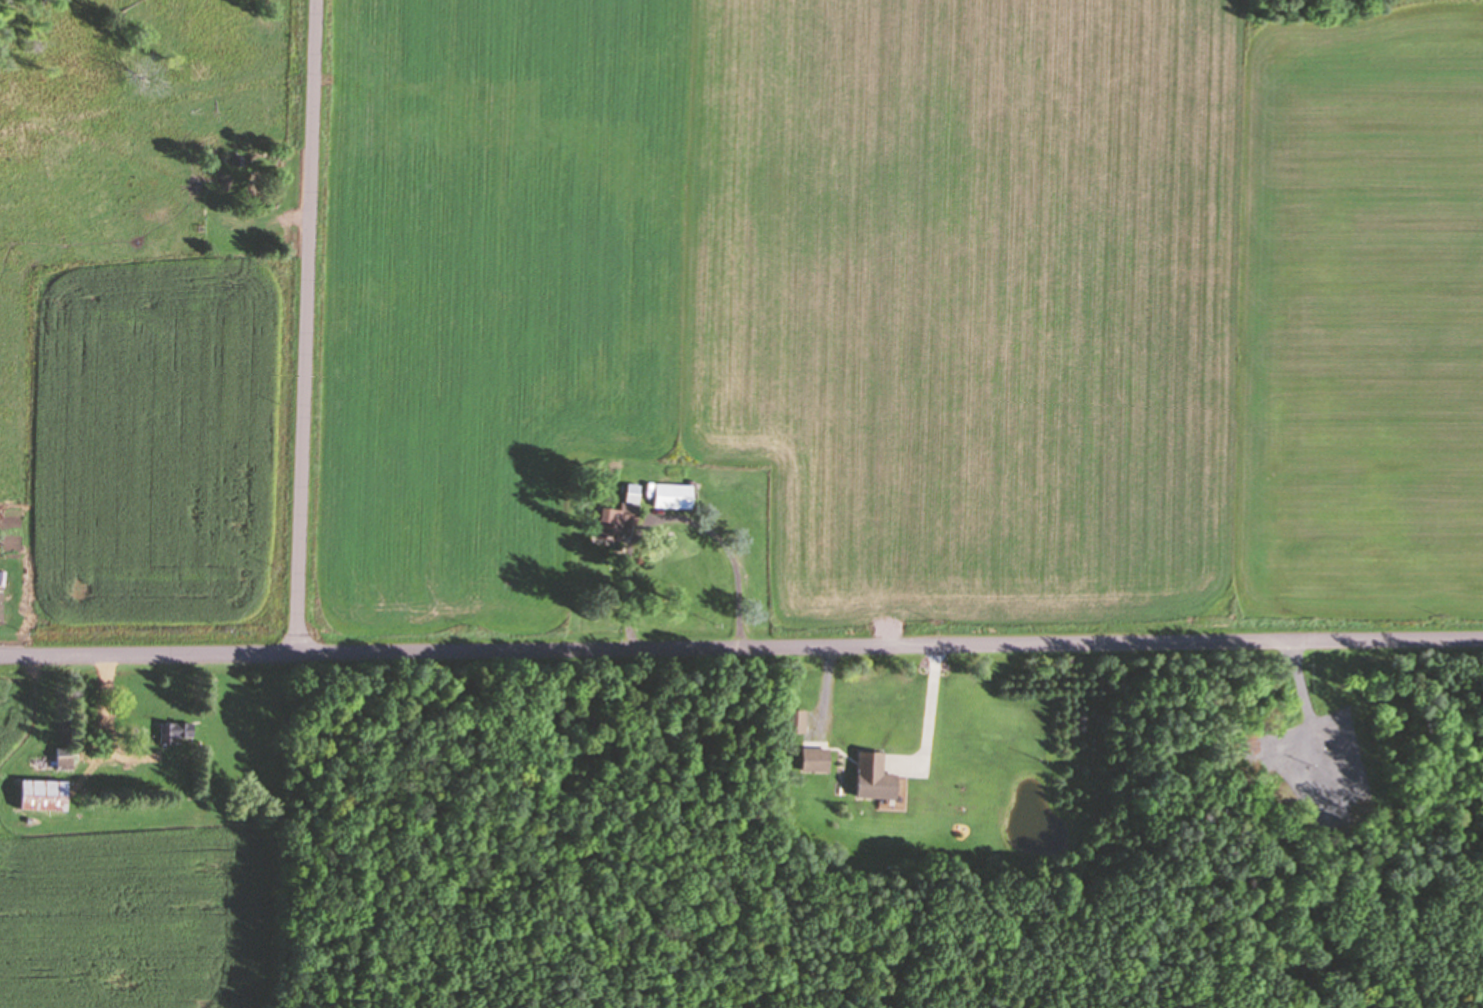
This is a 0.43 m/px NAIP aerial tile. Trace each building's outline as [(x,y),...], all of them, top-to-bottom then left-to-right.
[(632,503),(646,503),(646,485),(632,485),(632,503)] [(659,509),(701,509),(701,485),(659,485),(659,509)] [(604,541),(628,543),(631,515),(607,513),(604,541)] [(201,721),(167,721),(167,737),(201,737),(201,721)] [(80,747),(62,747),(62,770),(80,770),(80,747)] [(838,747),(809,747),(809,771),(838,771),(838,747)] [(892,751),(865,751),(865,798),(907,798),(907,774),(892,774),(892,751)] [(26,810),(76,811),(76,780),(27,779),(26,810)]
